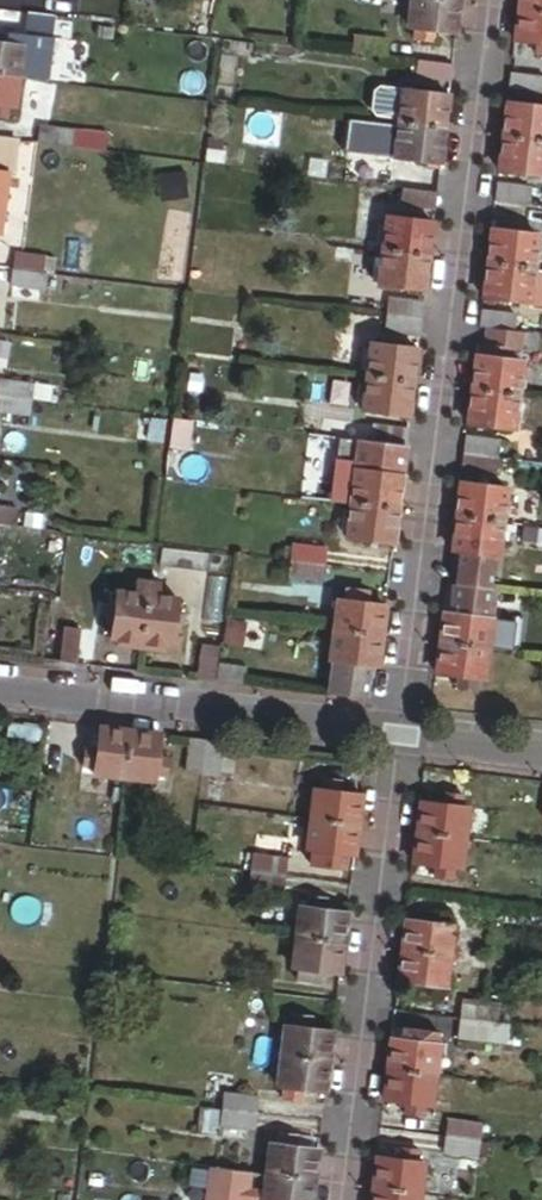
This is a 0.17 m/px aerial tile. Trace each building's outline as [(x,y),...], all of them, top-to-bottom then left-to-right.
[(462,0),(413,0),(410,26),(417,27),(416,37),(434,39),(435,28),(458,31),(462,0)] [(520,9),(541,11),(541,0),(521,0),(520,9)] [(520,9),(516,39),(541,42),(540,54),(541,54),(541,11),(520,9)] [(69,40),(71,20),(44,17),(42,36),(69,40)] [(26,34),(2,32),(1,45),(0,45),(0,72),(21,75),(26,34)] [(387,55),(389,38),(353,34),(352,50),(387,55)] [(451,80),(454,63),(417,59),(415,75),(451,80)] [(513,71),(511,89),(541,92),(541,75),(513,71)] [(21,75),(0,72),(0,116),(9,117),(11,104),(18,105),(21,75)] [(446,126),(449,95),(387,88),(377,96),(375,117),(401,120),(446,126)] [(509,103),(501,169),(541,174),(541,107),(509,103)] [(442,161),(446,126),(401,120),(396,155),(442,161)] [(72,147),(74,130),(39,126),(37,143),(72,147)] [(9,173),(2,172),(3,161),(0,160),(0,232),(2,232),(9,173)] [(530,204),(533,187),(499,183),(497,200),(530,204)] [(436,208),(438,191),(401,186),(399,204),(436,208)] [(426,287),(434,221),(389,216),(380,282),(426,287)] [(532,301),(540,235),(521,232),(522,222),(506,220),(505,231),(500,230),(493,229),(485,296),(532,301)] [(47,270),(49,254),(15,250),(13,266),(47,270)] [(45,288),(47,270),(13,266),(11,284),(45,288)] [(422,318),(424,302),(387,297),(385,314),(422,318)] [(514,331),(516,314),(484,311),(482,327),(489,328),(514,331)] [(420,335),(422,318),(385,314),(383,330),(420,335)] [(516,427),(527,333),(514,331),(489,328),(485,357),(478,357),(470,422),(516,427)] [(411,414),(419,347),(373,342),(365,408),(411,414)] [(201,396),(204,374),(190,372),(187,395),(201,396)] [(34,383),(0,379),(0,395),(32,399),(34,383)] [(149,400),(150,387),(137,386),(136,399),(149,400)] [(32,399),(0,395),(0,412),(30,415),(32,399)] [(407,445),(409,429),(372,425),(370,441),(407,445)] [(499,458),(501,441),(468,437),(466,453),(499,458)] [(399,506),(407,445),(370,441),(365,440),(362,465),(334,462),(330,497),(354,500),(399,506)] [(497,474),(499,458),(466,453),(464,470),(497,474)] [(504,522),(509,488),(462,482),(458,516),(504,522)] [(395,540),(399,506),(354,500),(350,535),(395,540)] [(18,507),(0,505),(0,522),(16,524),(18,507)] [(501,553),(504,522),(458,516),(454,548),(462,549),(458,583),(493,587),(497,553),(501,553)] [(325,563),(327,547),(292,542),(290,559),(325,563)] [(323,580),(325,563),(290,559),(288,575),(323,580)] [(161,592),(163,579),(139,577),(138,589),(120,587),(119,601),(112,600),(109,624),(116,625),(114,640),(120,641),(120,647),(166,652),(167,647),(172,647),(174,632),(180,632),(183,610),(176,609),(178,594),(161,592)] [(458,583),(456,583),(452,614),(447,613),(443,642),(490,647),(490,649),(507,651),(511,622),(492,619),(496,588),(493,587),(458,583)] [(380,663),(387,605),(363,602),(365,590),(347,588),(346,601),(340,600),(332,658),(337,659),(333,693),(368,697),(372,662),(380,663)] [(77,663),(81,627),(65,625),(61,661),(77,663)] [(486,678),(490,649),(490,647),(443,642),(440,673),(464,676),(462,687),(480,689),(481,678),(486,678)] [(215,679),(219,648),(203,646),(199,677),(215,679)] [(160,758),(163,735),(102,728),(99,750),(87,748),(85,767),(98,768),(97,774),(158,781),(158,775),(169,777),(171,760),(160,758)] [(204,775),(209,741),(192,739),(188,773),(204,775)] [(222,770),(224,749),(225,749),(225,743),(209,741),(204,775),(221,777),(222,770)] [(233,772),(235,750),(225,749),(224,749),(222,770),(233,772)] [(356,854),(363,794),(341,791),(342,780),(324,777),(322,789),(315,788),(307,848),(314,849),(313,860),(332,863),(333,851),(356,854)] [(226,804),(229,785),(206,782),(204,802),(226,804)] [(463,867),(470,808),(465,807),(466,797),(449,795),(447,805),(424,802),(417,861),(440,864),(439,876),(456,879),(458,867),(463,867)] [(285,875),(287,858),(251,853),(249,871),(285,875)] [(283,891),(285,875),(249,871),(247,887),(283,891)] [(345,943),(349,913),(325,910),(327,898),(309,896),(307,907),(301,906),(297,937),(345,943)] [(448,987),(456,926),(450,925),(452,913),(434,911),(433,923),(410,920),(402,980),(425,983),(424,995),(441,997),(442,986),(448,987)] [(513,913),(512,922),(541,926),(541,916),(513,913)] [(342,973),(345,943),(297,937),(293,966),(300,967),(299,980),(316,982),(318,970),(342,973)] [(527,1027),(530,1007),(511,1005),(512,992),(482,988),(481,1003),(464,1001),(462,1019),(492,1022),(527,1027)] [(327,1090),(334,1032),(310,1029),(312,1017),(295,1015),(293,1026),(286,1025),(279,1083),(286,1084),(284,1096),(302,1099),(304,1087),(327,1090)] [(488,1052),(492,1022),(462,1019),(458,1048),(488,1052)] [(434,1105),(442,1045),(436,1044),(438,1034),(419,1032),(418,1042),(395,1039),(388,1099),(410,1102),(409,1113),(426,1116),(428,1104),(434,1105)] [(256,1112),(258,1096),(222,1092),(220,1108),(256,1112)] [(253,1130),(256,1112),(220,1108),(218,1125),(253,1130)] [(479,1141),(481,1125),(446,1121),(444,1137),(479,1141)] [(316,1181),(320,1149),(296,1146),(298,1134),(280,1131),(278,1144),(271,1143),(267,1175),(316,1181)] [(477,1158),(479,1141),(444,1137),(442,1154),(477,1158)] [(427,1165),(420,1164),(422,1151),(404,1149),(403,1161),(380,1158),(375,1199),(423,1199),(427,1165)] [(316,1181),(267,1175),(264,1199),(314,1199),(316,1181)]
